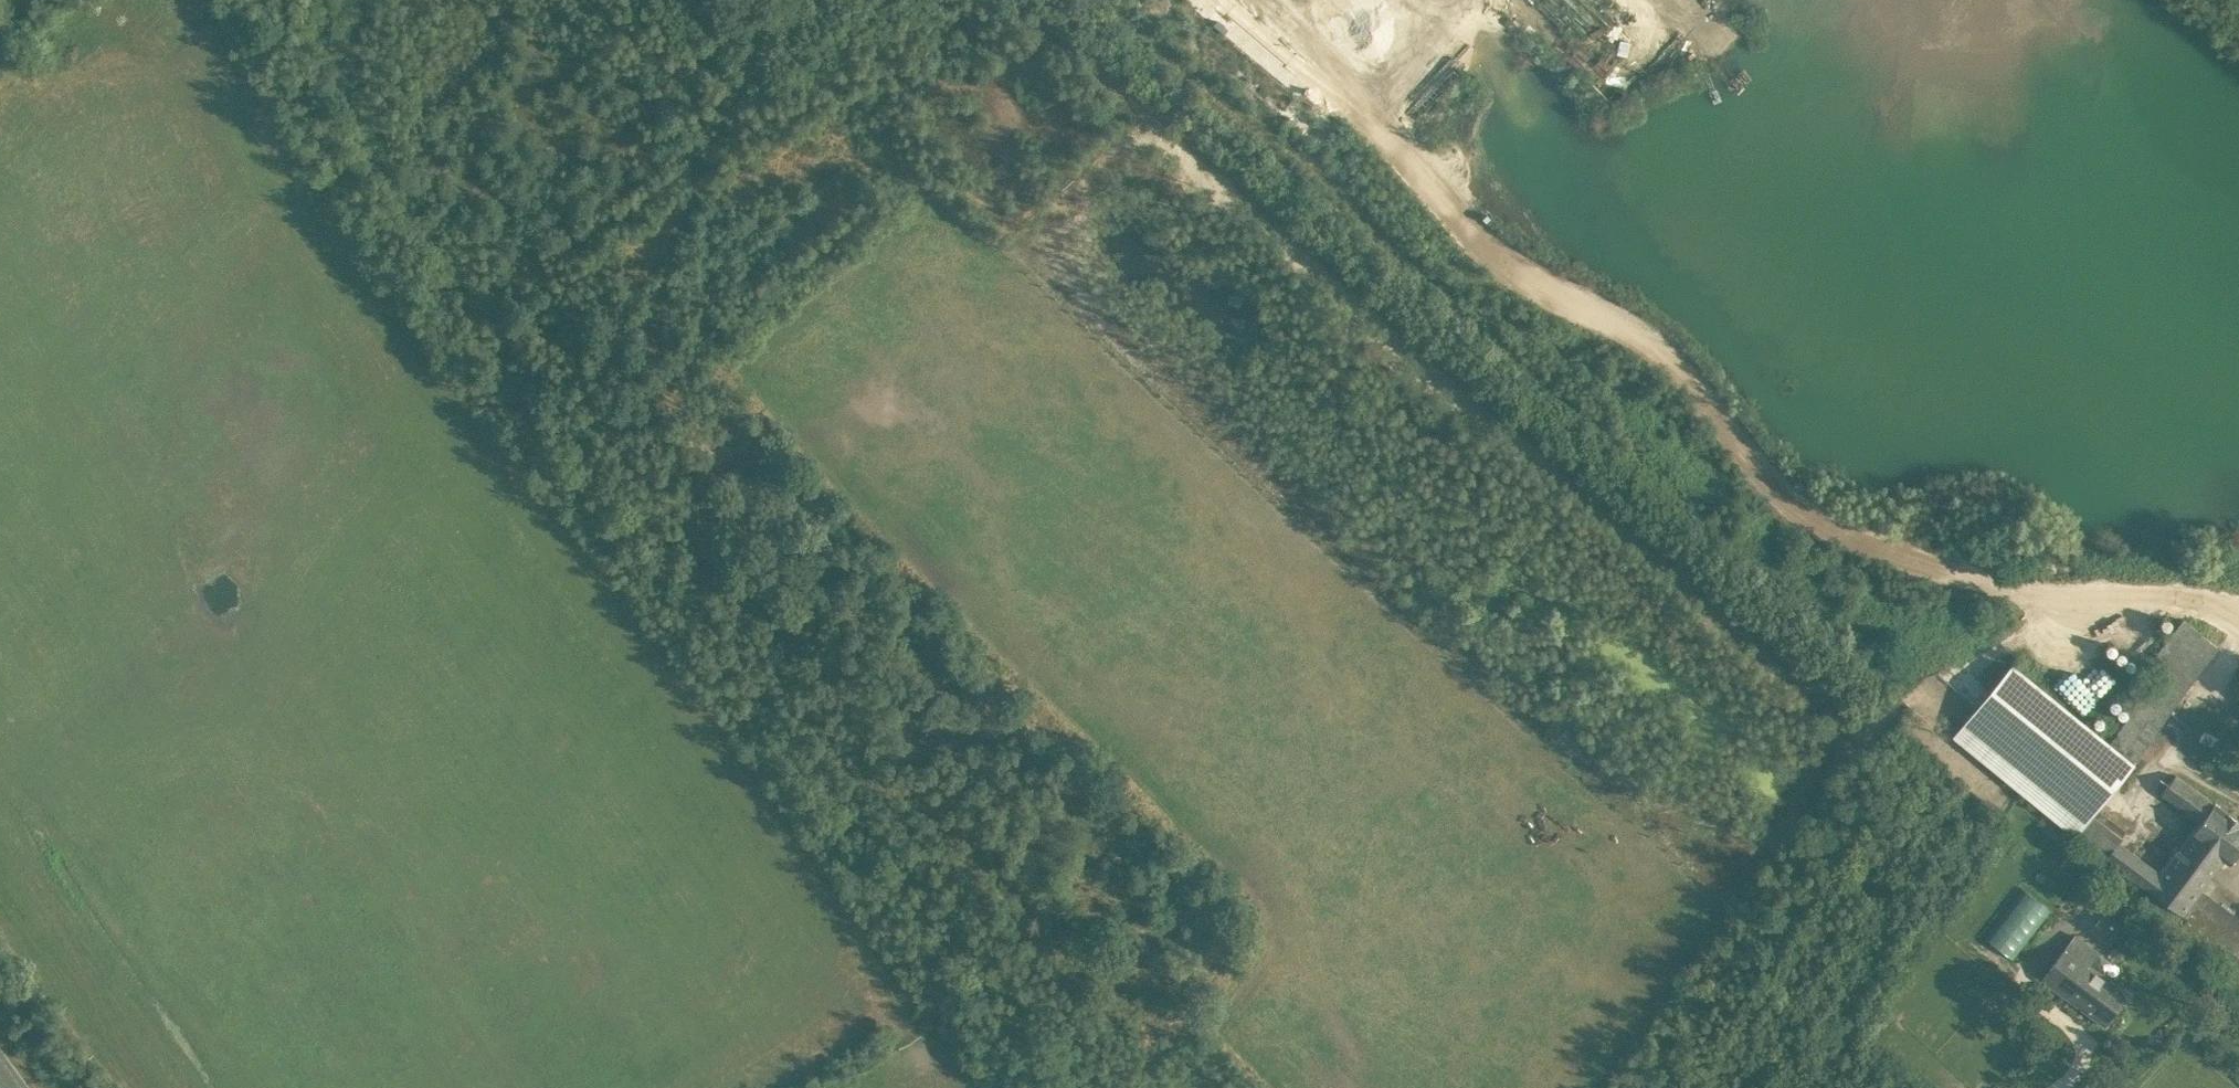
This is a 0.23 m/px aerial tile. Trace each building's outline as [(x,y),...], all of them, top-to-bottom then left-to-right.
[(2217,646),(2183,620),(2146,667),(2157,675),(2145,692),(2169,709),(2217,646)] [(2132,762),(2012,665),(1953,736),(2074,834),(2091,813),(2132,762)] [(2214,802),(2176,774),(2161,793),(2199,821),(2200,821),(2214,802)] [(2160,873),(2117,841),(2105,857),(2158,896),(2182,914),(2200,889),(2223,859),(2229,863),(2238,849),(2238,821),(2214,802),(2200,821),(2199,821),(2160,873)] [(2122,835),(2091,813),(2074,834),(2105,857),(2117,841),(2122,835)] [(2011,957),(2049,908),(2023,888),(1985,937),(2011,957)] [(2200,889),(2182,914),(2158,896),(2147,911),(2176,932),(2175,933),(2228,972),(2223,980),(2238,993),(2238,918),(2200,889)] [(2113,903),(2108,908),(2116,915),(2121,909),(2113,903)] [(2105,1025),(2129,993),(2088,963),(2097,951),(2075,935),(2043,979),(2105,1025)]
